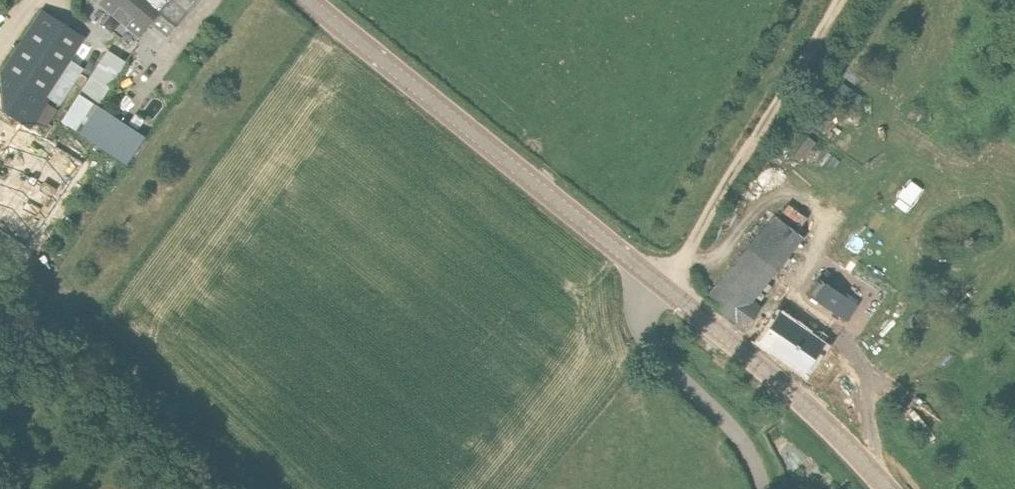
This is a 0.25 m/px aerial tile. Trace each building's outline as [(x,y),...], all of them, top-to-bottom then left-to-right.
[(99,3),(110,12),(102,22),(130,45),(150,22),(158,12),(165,0),(102,0),(99,3)] [(158,12),(150,22),(168,38),(198,0),(165,0),(158,12)] [(1,72),(44,100),(71,60),(85,37),(41,9),(1,72)] [(838,48),(828,43),(821,55),(830,61),(838,48)] [(98,106),(125,64),(105,50),(79,94),(61,122),(79,133),(98,106)] [(126,165),(144,137),(98,106),(79,133),(126,165)] [(134,113),(128,122),(138,129),(144,119),(134,113)] [(758,294),(809,234),(780,210),(710,295),(746,325),(766,301),(758,294)] [(842,319),(853,302),(816,277),(805,294),(842,319)]
